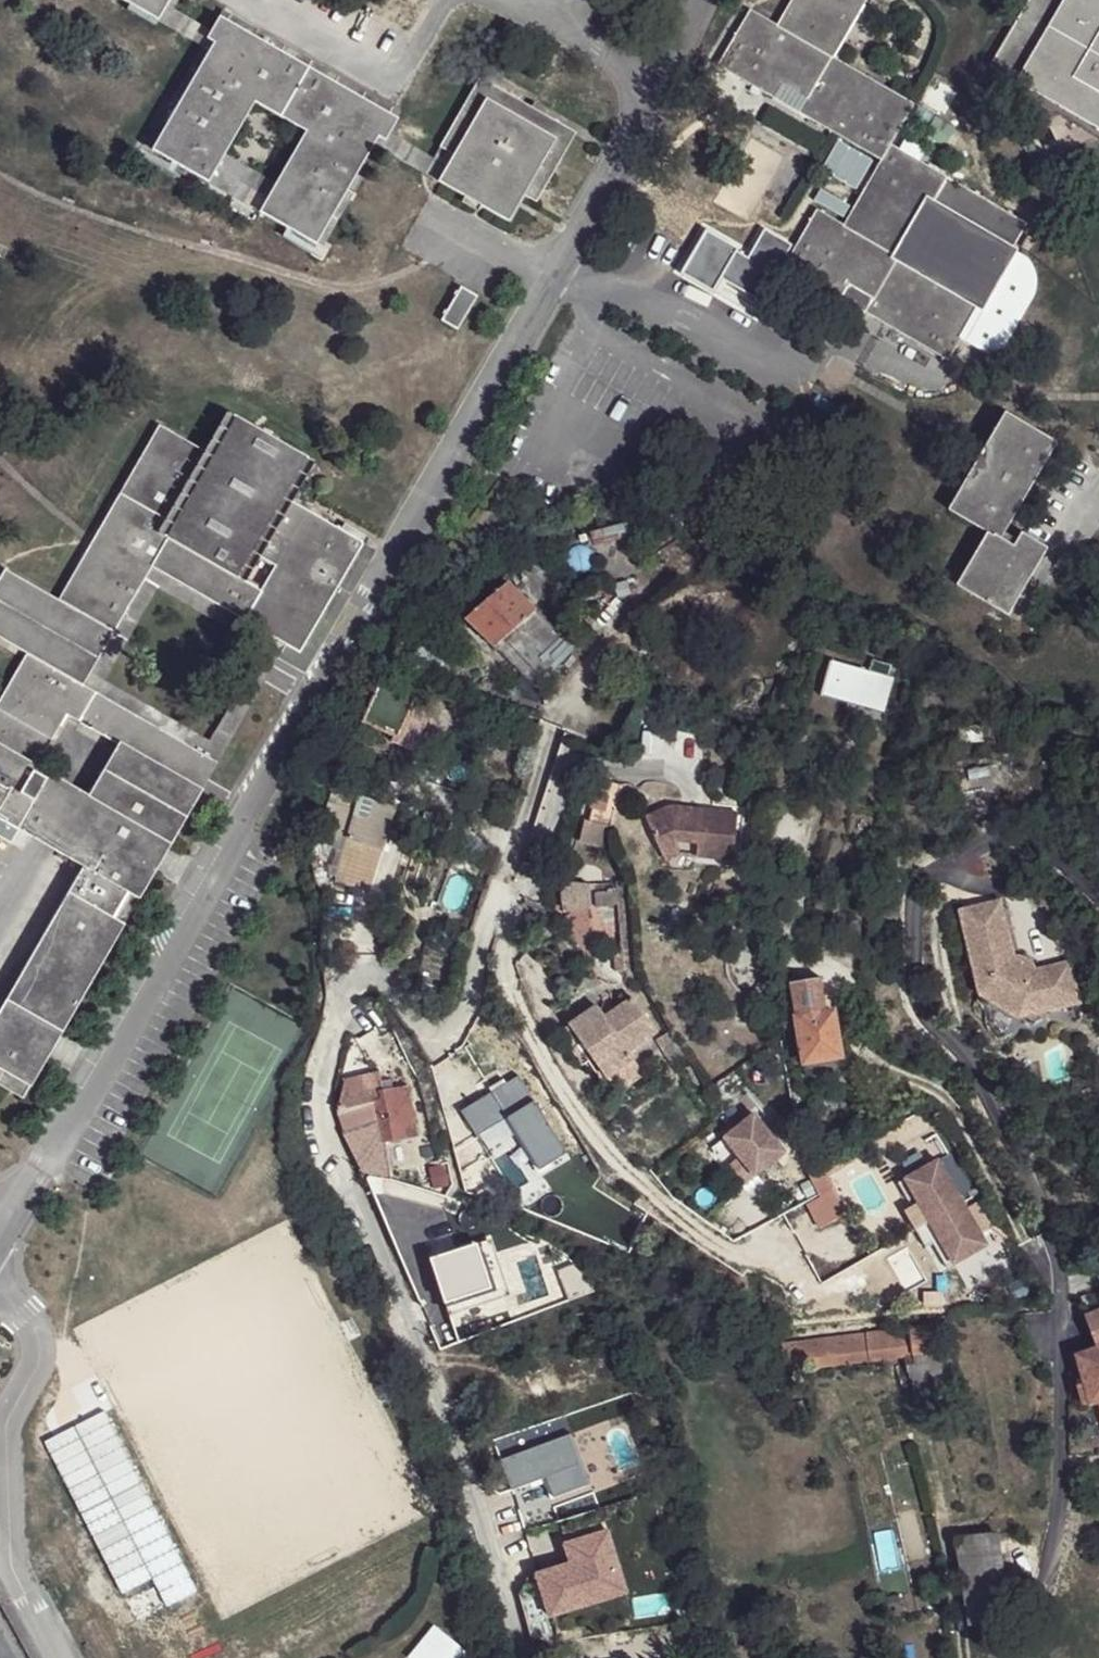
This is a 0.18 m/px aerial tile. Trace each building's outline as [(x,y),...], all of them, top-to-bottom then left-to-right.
[(157,20),(166,4),(168,0),(122,0),(157,20)] [(778,25),(751,10),(719,65),(775,98),(782,84),(808,99),(799,112),(882,160),(892,145),(914,104),(835,58),(867,0),(792,0),(778,25)] [(1018,82),(1065,0),(1030,0),(991,66),(1018,82)] [(1018,82),(1098,129),(1098,0),(1065,0),(1018,82)] [(206,38),(210,31),(174,9),(166,4),(157,20),(200,46),(206,38)] [(313,244),(376,137),(383,141),(388,133),(396,120),(219,17),(210,31),(206,38),(213,43),(152,150),(207,183),(223,154),(254,101),(305,132),(275,183),(259,212),(313,244)] [(506,222),(521,195),(535,203),(576,134),(479,78),(433,159),(446,167),(437,182),(506,222)] [(433,159),(388,133),(383,141),(378,149),(437,182),(446,167),(433,159)] [(1028,223),(892,145),(882,160),(844,225),(818,209),(785,265),(841,298),(849,284),(873,298),(866,312),(948,360),(1028,223)] [(275,183),(223,154),(207,183),(259,212),(275,183)] [(475,297),(461,288),(442,320),(456,329),(475,297)] [(952,511),(989,533),(958,587),(1011,616),(1049,548),(1024,534),(1021,538),(1009,532),(1059,444),(1009,414),(952,511)] [(303,456),(237,418),(212,461),(167,538),(234,576),(278,496),(303,456)] [(57,601),(111,633),(152,567),(167,538),(212,461),(157,429),(57,601)] [(362,543),(278,496),(234,576),(167,538),(152,567),(299,652),(362,543)] [(299,652),(305,673),(375,551),(362,543),(299,652)] [(157,588),(152,567),(111,633),(82,686),(104,679),(157,588)] [(152,567),(157,588),(261,649),(278,658),(305,673),(299,652),(152,567)] [(0,578),(0,638),(27,653),(82,686),(111,633),(57,601),(5,570),(0,578)] [(485,589),(492,597),(509,582),(502,575),(485,589)] [(574,651),(509,582),(492,597),(468,619),(533,689),(574,651)] [(209,740),(216,763),(278,658),(261,649),(209,740)] [(65,714),(108,738),(119,742),(201,789),(216,763),(82,686),(27,653),(0,699),(0,745),(36,766),(65,714)] [(826,665),(820,700),(888,711),(894,675),(826,665)] [(209,740),(104,679),(82,686),(216,763),(209,740)] [(409,707),(397,737),(393,742),(403,746),(418,711),(409,707)] [(1009,723),(958,725),(958,745),(1010,743),(1009,723)] [(87,796),(36,766),(0,745),(0,819),(81,866),(124,890),(138,898),(201,789),(119,742),(87,796)] [(629,791),(610,785),(604,803),(600,802),(596,813),(601,814),(591,850),(607,854),(613,832),(616,833),(629,791)] [(368,892),(394,809),(330,789),(324,807),(326,836),(344,840),(333,882),(368,892)] [(691,810),(664,813),(668,852),(686,850),(686,846),(705,853),(700,866),(733,880),(752,835),(714,819),(713,822),(703,817),(704,815),(691,810)] [(686,850),(668,852),(669,861),(684,859),(686,850)] [(123,924),(112,917),(124,890),(81,866),(0,1009),(0,1070),(28,1086),(123,924)] [(592,881),(567,879),(564,892),(569,908),(596,903),(592,881)] [(124,890),(112,917),(123,924),(138,898),(124,890)] [(1000,900),(959,910),(979,994),(1017,1018),(1080,1004),(1069,961),(1033,970),(1014,959),(1000,900)] [(822,977),(796,982),(801,1017),(827,1013),(822,977)] [(592,1013),(573,1026),(599,1065),(617,1093),(649,1073),(636,1053),(663,1035),(639,998),(610,1016),(599,1023),(592,1013)] [(599,1023),(610,1016),(603,1006),(592,1013),(599,1023)] [(827,1013),(801,1017),(806,1062),(843,1056),(837,1012),(827,1013)] [(573,1026),(564,1032),(589,1071),(599,1065),(573,1026)] [(681,1032),(664,1043),(679,1066),(695,1056),(681,1032)] [(510,1065),(456,1105),(474,1129),(502,1108),(540,1158),(565,1138),(510,1065)] [(23,1099),(28,1086),(0,1070),(0,1086),(23,1099)] [(343,1081),(341,1104),(364,1173),(387,1176),(382,1147),(419,1141),(410,1091),(379,1097),(377,1072),(343,1081)] [(756,1112),(727,1135),(742,1154),(758,1174),(787,1150),(756,1112)] [(758,1174),(742,1154),(729,1164),(745,1184),(758,1174)] [(940,1159),(907,1178),(931,1220),(955,1262),(989,1243),(940,1159)] [(913,1206),(906,1210),(927,1246),(934,1243),(948,1267),(955,1262),(931,1220),(907,1178),(899,1182),(913,1206)] [(938,1325),(914,1328),(917,1351),(941,1349),(938,1325)] [(914,1328),(871,1333),(873,1357),(917,1351),(914,1328)] [(786,1345),(789,1367),(873,1357),(871,1333),(786,1345)] [(1083,1350),(1093,1389),(1096,1401),(1098,1401),(1098,1345),(1083,1350)] [(956,1360),(910,1367),(922,1396),(959,1390),(956,1360)] [(1093,1389),(1085,1391),(1088,1403),(1093,1402),(1096,1401),(1093,1389)] [(997,1534),(960,1539),(974,1623),(1012,1617),(997,1534)] [(440,1631),(434,1626),(409,1657),(410,1657),(427,1657),(431,1654),(426,1650),(440,1631)] [(427,1657),(474,1657),(440,1631),(426,1650),(431,1654),(427,1657)]
